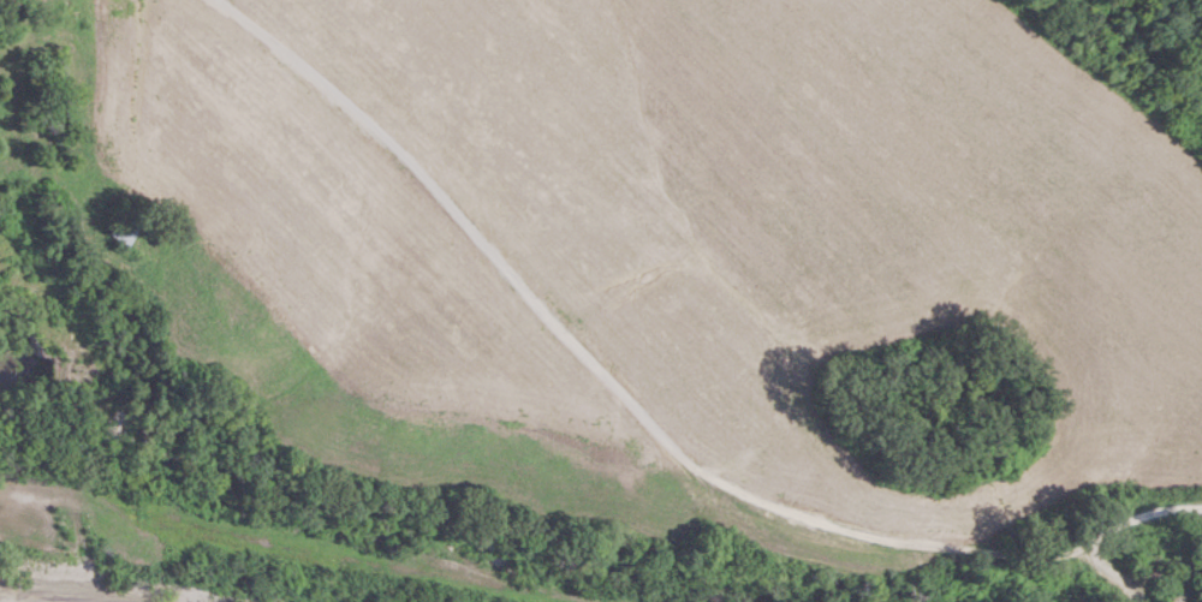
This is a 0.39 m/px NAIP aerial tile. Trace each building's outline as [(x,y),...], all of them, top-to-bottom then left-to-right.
[(143,225),(125,213),(111,234),(129,246),(143,225)]
